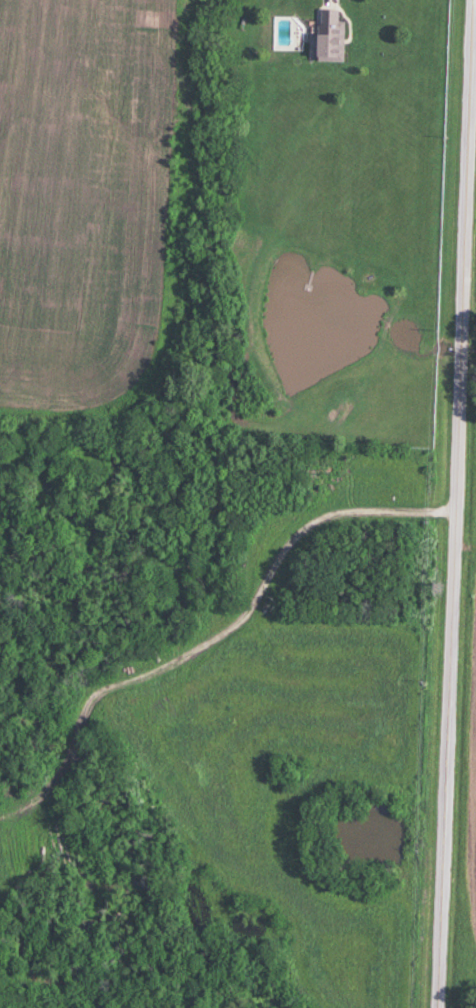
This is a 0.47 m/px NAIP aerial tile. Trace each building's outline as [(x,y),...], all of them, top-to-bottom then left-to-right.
[(338,8),(317,8),(317,59),(344,59),(344,19),(338,19),(338,8)]
